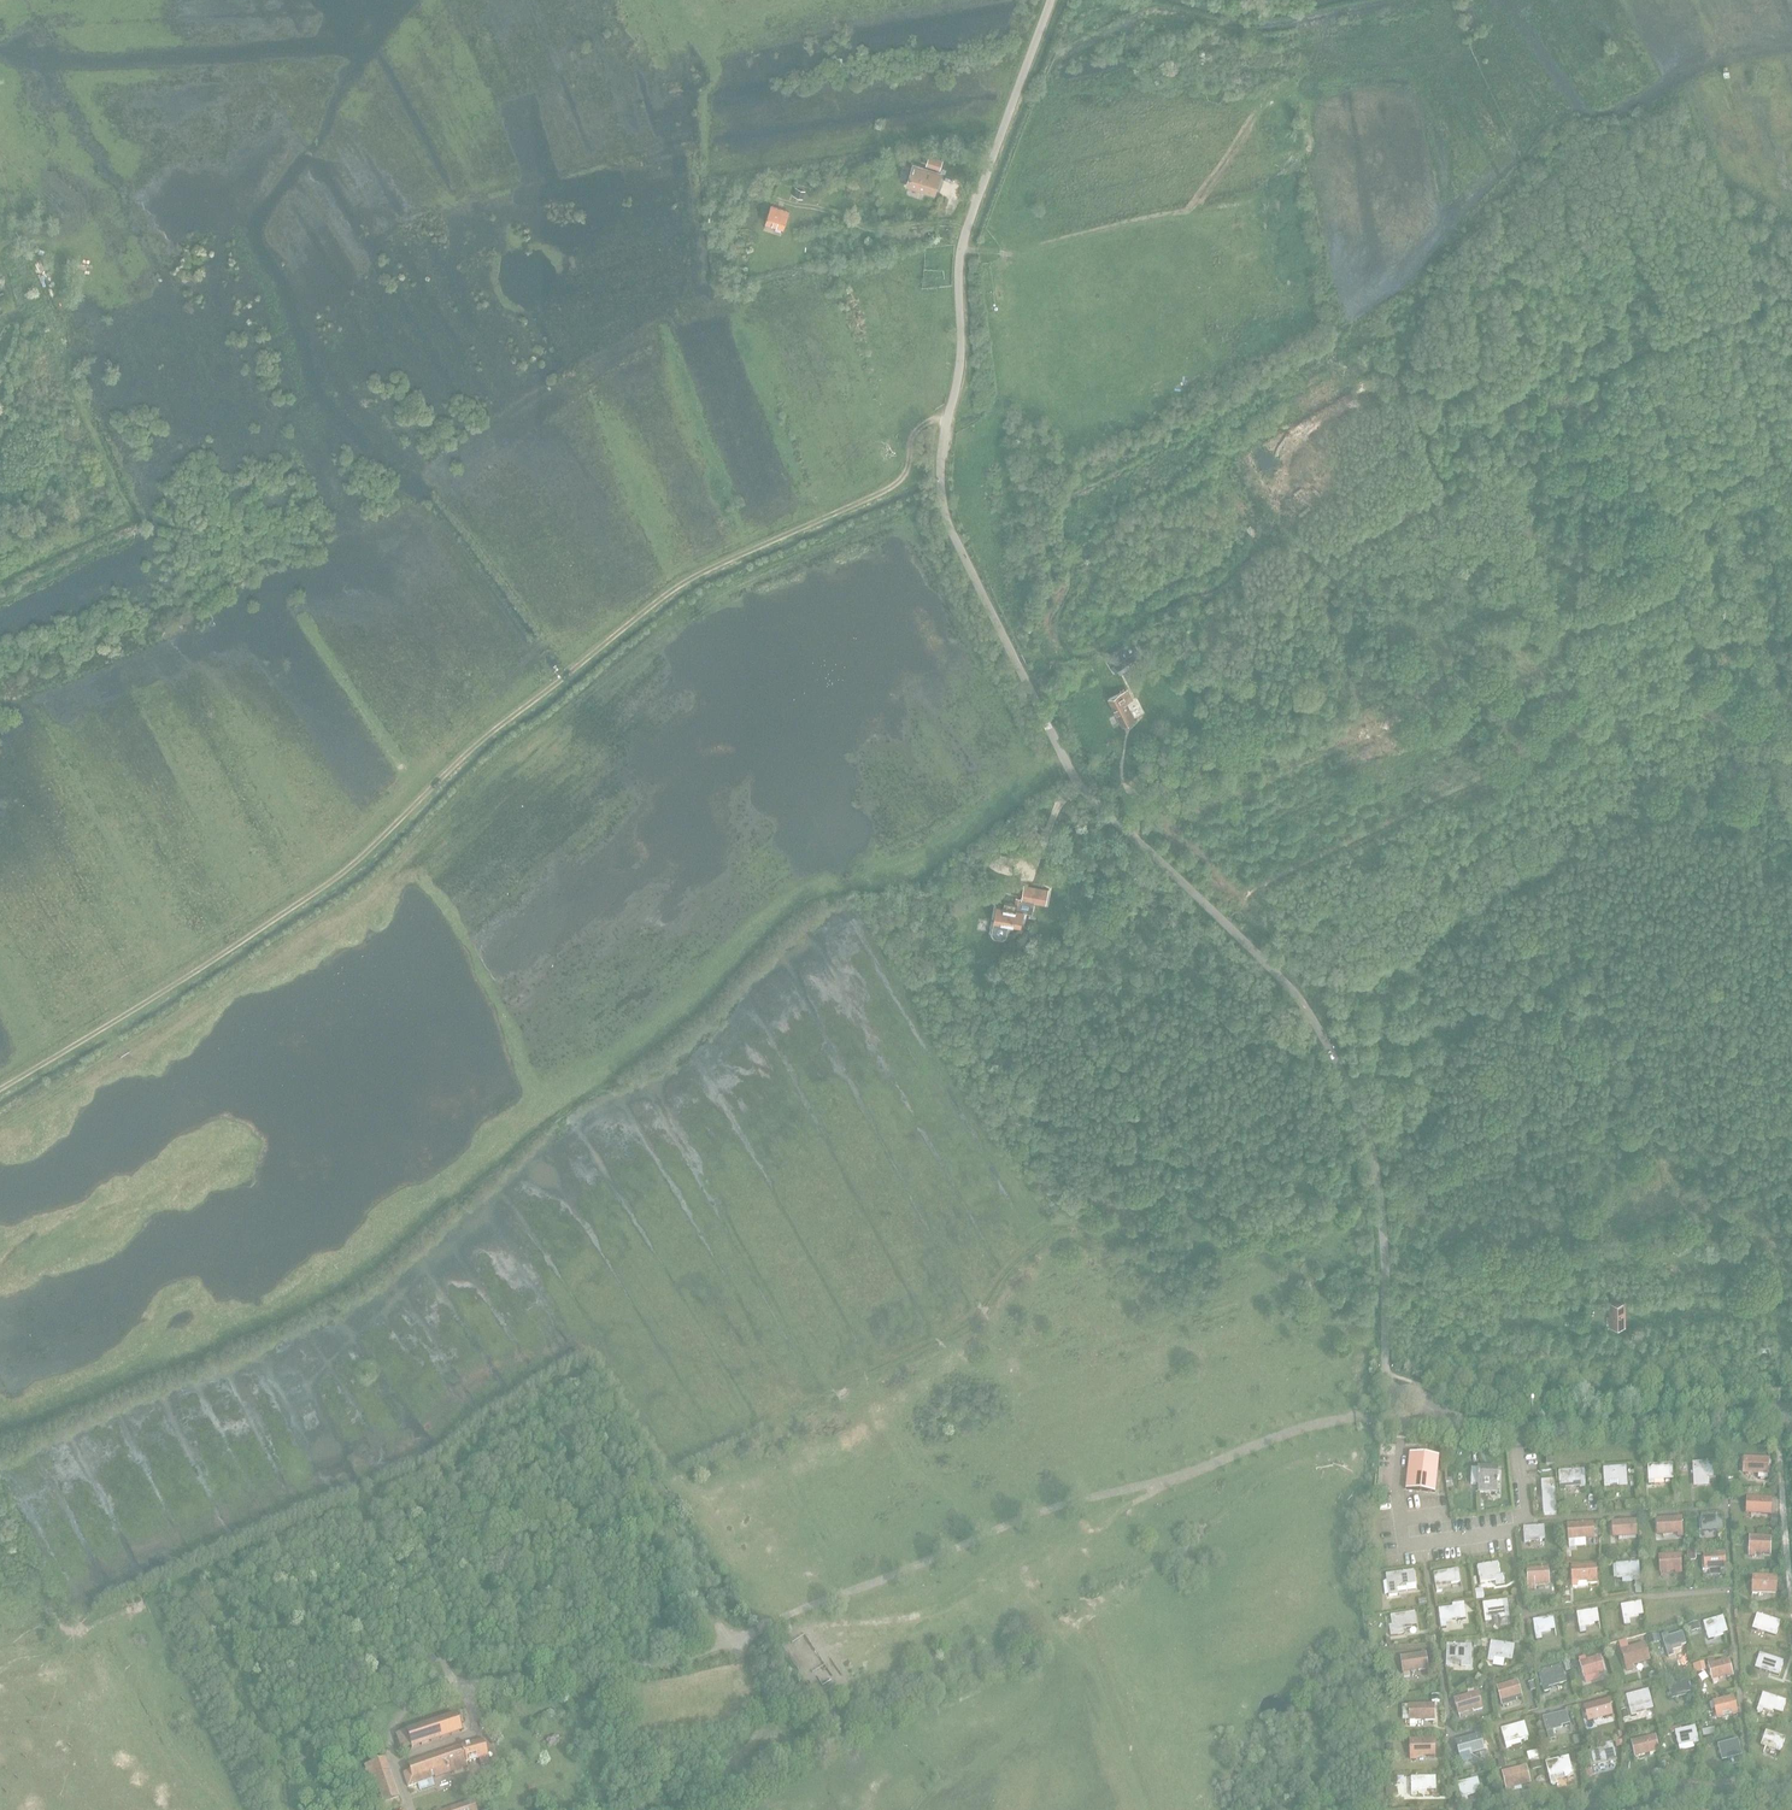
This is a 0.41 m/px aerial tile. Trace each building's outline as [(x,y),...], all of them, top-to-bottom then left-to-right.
[(940,173),(913,164),(906,185),(934,193),(940,173)] [(765,221),(783,227),(789,210),(770,204),(765,221)] [(1137,713),(1130,699),(1120,705),(1116,698),(1101,707),(1105,714),(1102,715),(1109,728),(1112,726),(1118,738),(1134,730),(1127,718),(1137,713)] [(1201,787),(1198,779),(1182,785),(1187,793),(1201,787)] [(1024,906),(1028,907),(1031,887),(1024,886),(1022,896),(1015,895),(1014,902),(1003,900),(1002,906),(995,905),(992,922),(1020,926),(1024,906)] [(1677,1239),(1682,1252),(1694,1247),(1688,1234),(1677,1239)] [(1610,1293),(1612,1326),(1625,1326),(1623,1292),(1610,1293)] [(1409,1461),(1407,1490),(1432,1492),(1436,1492),(1439,1456),(1410,1453),(1409,1461)] [(1748,1471),(1763,1471),(1763,1458),(1743,1457),(1742,1472),(1748,1473),(1748,1471)] [(1691,1462),(1692,1477),(1697,1477),(1697,1475),(1712,1474),(1711,1461),(1691,1462)] [(1646,1465),(1647,1480),(1653,1480),(1652,1478),(1667,1477),(1667,1464),(1646,1465)] [(1604,1487),(1610,1487),(1609,1481),(1623,1480),(1622,1467),(1602,1468),(1603,1481),(1604,1481),(1604,1487)] [(1478,1492),(1499,1492),(1499,1469),(1471,1469),(1471,1484),(1478,1484),(1478,1492)] [(1579,1488),(1586,1487),(1584,1469),(1557,1471),(1558,1484),(1578,1483),(1579,1488)] [(1540,1481),(1543,1515),(1555,1514),(1553,1480),(1540,1481)] [(1750,1511),(1766,1512),(1766,1498),(1745,1497),(1745,1512),(1750,1512),(1750,1511)] [(1700,1516),(1701,1529),(1721,1528),(1720,1514),(1700,1516)] [(1655,1519),(1656,1532),(1677,1530),(1676,1517),(1655,1519)] [(1611,1522),(1612,1536),(1617,1536),(1617,1534),(1632,1533),(1631,1520),(1611,1522)] [(1566,1524),(1567,1539),(1572,1539),(1572,1537),(1588,1536),(1587,1523),(1566,1524)] [(1522,1527),(1523,1540),(1543,1539),(1542,1526),(1522,1527)] [(1748,1549),(1768,1550),(1769,1538),(1748,1537),(1748,1549)] [(1702,1553),(1703,1568),(1708,1568),(1708,1566),(1723,1565),(1722,1552),(1702,1553)] [(1658,1556),(1659,1569),(1679,1568),(1678,1555),(1658,1556)] [(1632,1581),(1640,1580),(1639,1562),(1614,1564),(1615,1579),(1621,1578),(1621,1576),(1622,1576),(1622,1578),(1632,1578),(1632,1581)] [(1503,1575),(1499,1576),(1497,1563),(1477,1566),(1479,1579),(1480,1583),(1495,1581),(1496,1586),(1504,1584),(1503,1575)] [(1570,1567),(1571,1582),(1576,1581),(1576,1579),(1591,1578),(1591,1565),(1570,1567)] [(1534,1583),(1543,1583),(1543,1581),(1547,1581),(1546,1568),(1526,1569),(1527,1582),(1528,1582),(1528,1590),(1534,1589),(1534,1583)] [(1442,1591),(1441,1587),(1451,1585),(1451,1583),(1460,1582),(1458,1569),(1433,1573),(1435,1586),(1435,1585),(1436,1592),(1442,1591)] [(1385,1574),(1389,1596),(1397,1594),(1396,1588),(1406,1587),(1406,1584),(1415,1583),(1413,1570),(1385,1574)] [(1751,1588),(1772,1590),(1772,1577),(1752,1575),(1751,1588)] [(1482,1603),(1484,1618),(1504,1616),(1502,1600),(1482,1603)] [(1624,1626),(1630,1624),(1629,1617),(1642,1615),(1640,1601),(1619,1605),(1622,1618),(1624,1626)] [(1438,1609),(1440,1626),(1445,1625),(1445,1621),(1460,1619),(1466,1618),(1464,1602),(1452,1603),(1452,1607),(1438,1609)] [(1580,1633),(1586,1632),(1585,1625),(1598,1622),(1595,1609),(1575,1613),(1577,1626),(1579,1626),(1580,1633)] [(1389,1625),(1390,1636),(1403,1634),(1403,1629),(1412,1627),(1412,1625),(1416,1624),(1414,1611),(1390,1615),(1391,1625),(1389,1625)] [(1751,1626),(1776,1634),(1780,1622),(1755,1614),(1751,1626)] [(1536,1640),(1542,1639),(1541,1632),(1554,1630),(1551,1617),(1531,1620),(1534,1633),(1535,1633),(1536,1640)] [(1702,1625),(1706,1637),(1726,1631),(1722,1619),(1702,1625)] [(1672,1648),(1684,1644),(1681,1632),(1668,1636),(1667,1632),(1661,1634),(1662,1638),(1661,1638),(1665,1650),(1666,1650),(1668,1657),(1674,1655),(1672,1648)] [(1493,1655),(1508,1657),(1510,1645),(1490,1641),(1487,1658),(1492,1659),(1493,1655)] [(1624,1663),(1644,1657),(1640,1644),(1626,1648),(1625,1645),(1619,1647),(1624,1663)] [(1451,1660),(1465,1660),(1466,1647),(1446,1647),(1445,1663),(1450,1664),(1451,1660)] [(1759,1668),(1779,1674),(1783,1661),(1758,1653),(1753,1668),(1758,1669),(1759,1668)] [(1400,1657),(1402,1669),(1423,1666),(1421,1654),(1400,1657)] [(1579,1662),(1583,1675),(1602,1669),(1599,1656),(1579,1662)] [(1707,1665),(1710,1677),(1730,1671),(1727,1659),(1707,1665)] [(1537,1674),(1542,1689),(1547,1687),(1546,1685),(1565,1680),(1562,1667),(1537,1674)] [(1666,1684),(1670,1697),(1690,1691),(1686,1679),(1666,1684)] [(1496,1687),(1500,1699),(1519,1693),(1516,1681),(1496,1687)] [(1645,1710),(1653,1708),(1648,1689),(1625,1695),(1628,1708),(1629,1707),(1631,1716),(1646,1712),(1645,1710)] [(1757,1706),(1781,1714),(1785,1701),(1761,1693),(1757,1706)] [(1454,1699),(1458,1712),(1477,1706),(1473,1694),(1454,1699)] [(1712,1701),(1715,1713),(1735,1709),(1732,1697),(1712,1701)] [(1583,1706),(1587,1721),(1592,1719),(1592,1717),(1606,1713),(1603,1701),(1583,1706)] [(1409,1705),(1409,1717),(1429,1717),(1429,1704),(1409,1705)] [(1541,1717),(1545,1730),(1570,1723),(1566,1711),(1541,1717)] [(405,1730),(412,1749),(460,1731),(454,1713),(405,1730)] [(1511,1745),(1511,1746),(1521,1743),(1520,1739),(1528,1737),(1524,1722),(1500,1729),(1505,1747),(1511,1745)] [(1694,1726),(1681,1729),(1680,1725),(1675,1726),(1676,1730),(1674,1731),(1677,1743),(1692,1739),(1694,1744),(1698,1743),(1694,1726)] [(1760,1745),(1779,1752),(1783,1738),(1764,1731),(1760,1745)] [(1469,1754),(1483,1750),(1479,1735),(1455,1742),(1461,1763),(1470,1760),(1469,1754)] [(1630,1741),(1633,1754),(1654,1749),(1651,1736),(1630,1741)] [(1717,1744),(1721,1760),(1740,1755),(1736,1739),(1717,1744)] [(1410,1740),(1410,1753),(1430,1753),(1430,1740),(1410,1740)] [(480,1767),(489,1764),(481,1741),(461,1748),(461,1746),(411,1763),(413,1769),(402,1772),(407,1786),(417,1782),(419,1789),(434,1784),(432,1778),(468,1767),(467,1764),(478,1760),(480,1767)] [(1588,1751),(1591,1764),(1616,1758),(1612,1742),(1605,1744),(1606,1747),(1588,1751)] [(1555,1780),(1573,1776),(1568,1756),(1545,1762),(1548,1774),(1553,1773),(1555,1780)] [(384,1807),(400,1802),(384,1757),(363,1764),(368,1778),(373,1777),(384,1807)] [(1501,1772),(1504,1785),(1524,1780),(1521,1767),(1501,1772)] [(1468,1801),(1466,1796),(1476,1794),(1475,1792),(1480,1791),(1476,1774),(1470,1775),(1471,1779),(1457,1783),(1460,1796),(1460,1795),(1462,1802),(1468,1801)] [(1410,1777),(1411,1790),(1436,1789),(1436,1776),(1410,1777)] [(472,1800),(444,1809),(475,1809),(472,1800)]
